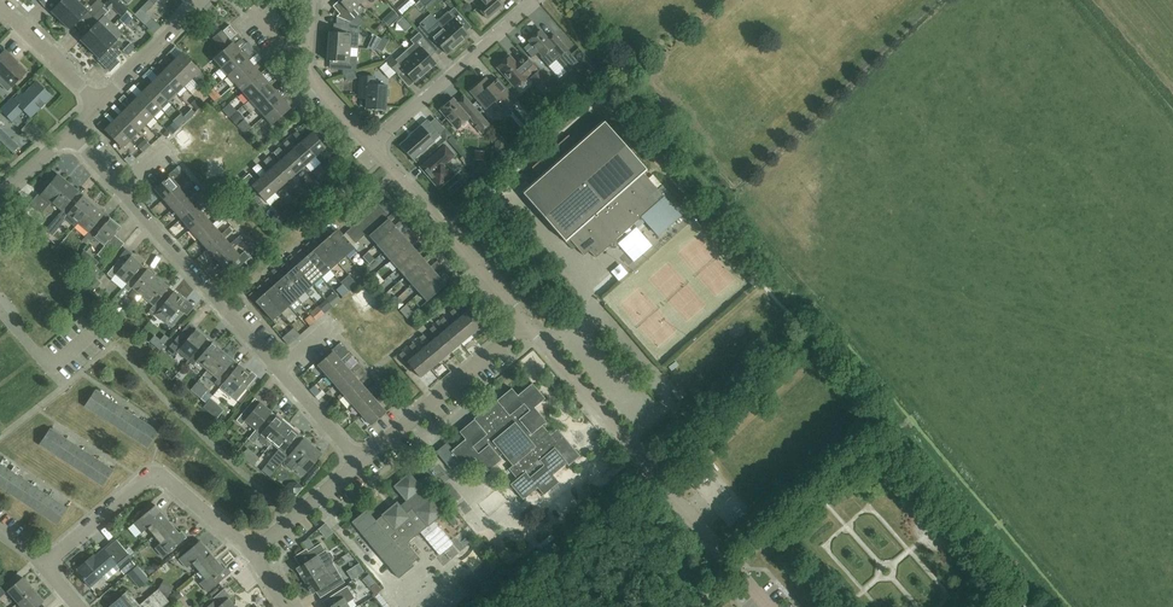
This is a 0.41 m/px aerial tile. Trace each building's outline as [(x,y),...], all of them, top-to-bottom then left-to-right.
[(60,20),(79,1),(79,2),(81,0),(62,0),(51,11),(60,20)] [(105,5),(100,0),(98,0),(92,7),(87,3),(84,6),(79,2),(79,1),(60,20),(69,29),(82,16),(87,22),(105,5)] [(136,14),(147,25),(152,19),(145,12),(154,4),(155,5),(160,0),(150,0),(136,14)] [(346,20),(350,22),(358,15),(353,9),(360,3),(357,0),(338,0),(346,9),(337,16),(346,20)] [(401,4),(400,4),(404,12),(419,2),(417,0),(398,0),(401,4)] [(497,0),(482,0),(483,2),(477,7),(487,19),(499,8),(495,2),(497,0)] [(89,48),(112,25),(113,24),(104,16),(110,10),(105,5),(87,22),(93,27),(80,40),(89,48)] [(438,22),(457,45),(468,35),(458,23),(463,18),(454,7),(438,22)] [(124,18),(133,29),(140,23),(131,12),(124,18)] [(329,32),(328,46),(350,47),(351,39),(358,39),(359,25),(350,22),(346,20),(345,33),(329,32)] [(415,29),(418,33),(430,46),(431,47),(436,43),(447,54),(457,45),(438,22),(431,28),(425,21),(415,29)] [(122,45),(117,40),(122,35),(112,25),(89,48),(99,58),(111,45),(117,50),(122,45)] [(230,26),(224,31),(231,39),(237,33),(230,26)] [(540,30),(539,31),(537,30),(533,34),(533,36),(528,40),(542,56),(541,57),(549,66),(567,50),(556,37),(550,42),(540,30)] [(213,59),(221,68),(240,50),(239,49),(235,44),(242,37),(238,32),(237,33),(231,39),(229,41),(221,32),(214,39),(224,50),(213,59)] [(405,51),(410,56),(425,73),(436,64),(424,50),(430,46),(418,33),(410,40),(413,44),(405,51)] [(247,58),(246,57),(242,52),(248,46),(246,43),(239,49),(240,50),(221,68),(228,76),(247,58)] [(128,56),(135,49),(130,44),(123,51),(128,56)] [(356,70),(356,62),(357,57),(349,56),(350,47),(328,46),(327,60),(344,62),(343,75),(356,70)] [(228,76),(235,84),(254,66),(253,65),(249,60),(253,57),(255,59),(259,55),(254,50),(246,57),(247,58),(228,76)] [(1,85),(5,80),(12,86),(19,79),(18,78),(25,71),(13,59),(5,51),(0,55),(0,84),(1,85)] [(414,83),(425,73),(410,56),(405,51),(394,60),(391,56),(385,60),(398,75),(403,70),(414,83)] [(166,55),(172,61),(173,61),(191,79),(200,70),(181,52),(175,58),(169,52),(166,55)] [(510,56),(509,57),(507,56),(503,59),(504,62),(497,68),(514,88),(528,76),(527,76),(530,73),(534,75),(541,83),(546,79),(525,55),(516,63),(510,56)] [(262,67),(266,64),(266,63),(261,58),(253,65),(254,66),(235,84),(242,92),(261,74),(260,73),(256,69),(260,65),(262,67)] [(158,63),(165,69),(184,86),(191,79),(173,61),(172,61),(168,66),(161,60),(158,63)] [(242,92),(249,100),(268,83),(267,82),(274,76),(276,74),(268,66),(267,67),(260,73),(261,74),(242,92)] [(165,69),(160,74),(154,67),(151,70),(157,77),(176,94),(184,86),(165,69)] [(143,78),(149,84),(150,84),(168,102),(176,94),(157,77),(152,81),(146,75),(143,78)] [(385,108),(387,85),(374,84),(375,76),(360,75),(359,91),(367,92),(366,108),(375,109),(375,107),(385,108)] [(249,100),(256,108),(275,91),(274,90),(271,86),(278,80),(274,76),(267,82),(268,83),(249,100)] [(497,78),(491,84),(486,78),(470,91),(485,108),(493,102),(502,112),(517,100),(497,78)] [(30,116),(51,96),(36,82),(24,94),(22,92),(15,100),(13,98),(1,109),(12,120),(23,109),(30,116)] [(150,84),(149,84),(145,89),(138,83),(135,86),(142,92),(160,110),(168,102),(150,84)] [(256,108),(264,116),(283,99),(282,98),(277,93),(284,87),(281,84),(274,90),(275,91),(256,108)] [(128,94),(134,100),(153,117),(160,110),(142,92),(137,97),(131,90),(128,94)] [(290,91),(290,92),(282,98),(283,99),(264,116),(271,125),(290,108),(285,102),(288,98),(290,100),(295,96),(290,91)] [(471,104),(464,95),(456,102),(453,98),(440,110),(456,129),(469,117),(475,124),(474,125),(481,134),(483,133),(490,126),(471,104)] [(120,101),(126,108),(126,107),(145,125),(153,117),(134,100),(129,104),(123,98),(120,101)] [(222,109),(229,117),(236,111),(229,104),(222,109)] [(119,115),(138,132),(145,125),(126,107),(126,108),(122,112),(115,106),(112,109),(119,115)] [(189,107),(182,115),(187,120),(195,112),(189,107)] [(105,116),(111,123),(130,140),(138,132),(119,115),(114,120),(108,113),(105,116)] [(237,126),(244,134),(251,128),(244,120),(237,126)] [(400,145),(413,159),(441,135),(428,120),(400,145)] [(111,123),(107,128),(100,121),(97,124),(103,131),(104,130),(122,148),(130,140),(111,123)] [(167,128),(173,133),(178,128),(173,123),(167,128)] [(638,220),(642,220),(645,221),(645,214),(648,211),(642,204),(657,190),(643,175),(647,172),(603,123),(576,147),(567,136),(531,167),(541,178),(523,194),(567,243),(570,240),(584,255),(589,250),(595,258),(609,246),(616,246),(616,239),(638,220)] [(293,135),(300,143),(302,142),(315,156),(325,148),(312,133),(304,140),(297,132),(293,135)] [(144,139),(137,146),(142,151),(149,144),(144,139)] [(283,144),(290,152),(292,150),(305,165),(315,156),(302,142),(300,143),(294,149),(287,140),(283,144)] [(445,164),(455,156),(449,148),(445,151),(441,147),(429,158),(434,164),(425,172),(438,188),(454,174),(445,164)] [(273,152),(280,161),(282,159),(295,174),(305,165),(292,150),(290,152),(284,158),(277,149),(273,152)] [(337,157),(325,167),(334,177),(345,167),(337,157)] [(263,161),(270,169),(272,168),(285,183),(295,174),(282,159),(280,161),(274,166),(267,158),(263,161)] [(253,170),(260,178),(262,176),(276,191),(285,183),(272,168),(270,169),(264,174),(257,167),(253,170)] [(179,186),(177,184),(172,178),(179,172),(175,168),(168,174),(169,175),(154,189),(164,200),(179,186)] [(50,201),(61,210),(71,199),(77,191),(57,174),(32,204),(42,212),(50,201)] [(262,176),(260,178),(254,184),(247,175),(243,179),(250,187),(252,186),(265,201),(276,191),(262,176)] [(164,200),(172,209),(188,195),(186,194),(181,188),(188,182),(184,178),(177,184),(179,186),(164,200)] [(645,221),(642,220),(654,234),(677,213),(676,212),(681,208),(661,186),(657,190),(642,204),(648,211),(645,214),(645,221)] [(193,187),(186,194),(188,195),(172,209),(181,219),(196,206),(195,204),(190,198),(197,192),(193,187)] [(93,204),(82,195),(76,203),(71,199),(61,210),(58,213),(63,218),(66,215),(77,223),(93,204)] [(181,219),(190,229),(205,216),(203,214),(198,208),(205,202),(202,198),(195,204),(196,206),(181,219)] [(383,199),(378,204),(387,214),(392,210),(383,199)] [(94,237),(103,226),(97,221),(104,213),(93,204),(77,223),(88,232),(85,236),(91,240),(94,237)] [(378,204),(372,208),(382,219),(387,214),(378,204)] [(211,207),(203,214),(205,216),(190,229),(198,239),(214,226),(212,224),(207,218),(214,211),(211,207)] [(376,224),(382,219),(372,208),(366,214),(376,224)] [(371,236),(378,245),(398,228),(397,227),(393,222),(399,217),(395,213),(389,218),(390,219),(371,236)] [(366,214),(361,219),(370,230),(376,224),(366,214)] [(198,239),(207,249),(222,236),(221,234),(216,228),(223,222),(219,217),(212,224),(214,226),(198,239)] [(103,226),(94,237),(104,245),(97,255),(102,259),(119,239),(114,235),(120,227),(110,218),(103,226)] [(361,219),(355,224),(365,234),(370,230),(361,219)] [(405,236),(404,235),(400,230),(405,225),(403,222),(397,227),(398,228),(378,245),(385,253),(405,236)] [(355,224),(350,228),(359,239),(365,234),(355,224)] [(228,227),(221,234),(222,236),(207,249),(216,259),(231,245),(229,244),(224,238),(232,231),(228,227)] [(329,236),(345,255),(353,247),(337,229),(331,234),(325,228),(322,231),(328,237),(329,236)] [(350,228),(345,233),(354,243),(359,239),(350,228)] [(385,253),(392,261),(412,244),(411,243),(407,239),(413,234),(409,230),(404,235),(405,236),(385,253)] [(337,262),(345,255),(329,236),(328,237),(323,242),(317,235),(314,238),(320,244),(321,244),(337,262)] [(230,264),(235,270),(235,271),(250,258),(244,252),(240,256),(233,248),(241,242),(237,237),(229,244),(231,245),(216,259),(224,269),(230,264)] [(412,244),(392,261),(399,269),(419,253),(418,251),(414,247),(420,242),(416,238),(411,243),(412,244)] [(305,245),(311,252),(312,251),(329,269),(337,262),(321,244),(320,244),(314,249),(308,242),(305,245)] [(399,269),(406,278),(426,261),(425,260),(421,255),(427,250),(423,246),(418,251),(419,253),(399,269)] [(321,276),(329,269),(312,251),(311,252),(306,256),(300,249),(297,252),(303,259),(304,258),(321,276)] [(135,272),(142,265),(131,255),(124,263),(119,259),(107,274),(112,278),(115,274),(126,283),(135,272)] [(431,255),(425,260),(426,261),(406,278),(413,286),(433,269),(432,268),(428,263),(434,258),(431,255)] [(289,259),(295,266),(296,265),(313,284),(321,276),(304,258),(303,259),(298,263),(293,256),(289,259)] [(305,291),(313,284),(296,265),(295,266),(290,270),(284,263),(281,266),(287,273),(288,272),(305,291)] [(413,286),(420,294),(440,277),(439,276),(435,271),(441,266),(438,263),(432,268),(433,269),(413,286)] [(142,297),(158,278),(147,269),(140,276),(135,272),(126,283),(123,287),(128,291),(131,288),(142,297)] [(280,279),(297,298),(305,291),(288,272),(287,273),(282,277),(276,271),(273,274),(279,280),(280,279)] [(445,271),(439,276),(440,277),(420,294),(428,303),(447,286),(442,280),(448,274),(445,271)] [(150,309),(155,314),(159,310),(167,299),(162,295),(169,287),(158,278),(142,297),(153,306),(150,309)] [(288,305),(297,298),(280,279),(279,280),(274,284),(268,278),(265,281),(270,287),(272,286),(288,305)] [(540,280),(534,285),(539,290),(545,284),(540,280)] [(256,288),(262,294),(263,293),(280,312),(288,305),(272,286),(270,287),(266,292),(260,285),(256,288)] [(164,325),(166,322),(172,327),(184,312),(179,308),(185,300),(174,291),(167,299),(159,310),(155,314),(153,316),(164,325)] [(272,320),(280,312),(263,293),(262,294),(257,299),(252,292),(248,295),(254,302),(255,301),(272,320)] [(341,299),(334,292),(326,299),(333,306),(341,299)] [(324,314),(318,307),(310,314),(316,320),(324,314)] [(453,310),(449,313),(456,320),(457,319),(470,335),(482,325),(469,310),(459,318),(453,310)] [(439,321),(446,328),(447,327),(460,343),(470,335),(457,319),(456,320),(449,313),(443,318),(439,321)] [(429,330),(435,337),(437,336),(450,352),(460,343),(447,327),(446,328),(439,334),(433,326),(429,330)] [(200,345),(200,346),(207,338),(196,328),(189,336),(184,332),(172,347),(177,351),(180,347),(191,356),(200,345)] [(419,338),(425,346),(427,344),(440,360),(450,352),(437,336),(435,337),(429,342),(423,334),(419,338)] [(160,341),(154,336),(150,342),(159,350),(168,339),(165,336),(160,341)] [(207,370),(223,351),(211,342),(205,349),(200,346),(200,345),(191,356),(188,360),(193,364),(196,361),(207,370)] [(317,365),(326,375),(340,362),(339,361),(333,354),(342,346),(339,343),(331,351),(331,352),(317,365)] [(409,346),(416,354),(417,353),(430,368),(440,360),(427,344),(425,346),(419,351),(412,344),(409,346)] [(223,383),(232,372),(227,368),(233,360),(223,351),(207,370),(218,379),(215,383),(220,387),(223,383)] [(420,377),(430,368),(417,353),(416,354),(409,359),(403,351),(399,355),(405,363),(407,361),(420,377)] [(347,354),(339,361),(340,362),(326,375),(335,384),(349,372),(347,370),(342,364),(350,357),(347,354)] [(355,363),(347,370),(349,372),(335,384),(343,394),(358,382),(356,380),(364,373),(359,367),(355,363)] [(232,372),(223,383),(234,392),(231,395),(237,400),(248,386),(243,381),(249,374),(238,364),(232,372)] [(367,377),(364,373),(356,380),(358,382),(343,394),(352,404),(367,391),(366,390),(360,383),(367,377)] [(352,404),(361,414),(375,401),(374,400),(369,394),(376,387),(373,383),(366,390),(367,391),(352,404)] [(511,388),(496,401),(498,403),(476,422),(474,419),(459,432),(465,439),(453,450),(451,451),(461,463),(464,467),(474,458),(486,473),(502,459),(499,456),(502,454),(512,466),(509,468),(517,478),(510,484),(523,499),(537,488),(543,495),(559,482),(553,475),(567,463),(569,466),(580,456),(556,427),(549,433),(542,426),(546,422),(534,408),(544,399),(531,383),(517,395),(511,388)] [(85,406),(101,416),(111,401),(95,391),(85,406)] [(382,393),(374,400),(375,401),(361,414),(370,425),(385,412),(377,403),(385,397),(382,393)] [(126,411),(111,401),(101,416),(116,426),(126,411)] [(265,419),(271,411),(260,402),(254,410),(248,406),(236,420),(241,425),(245,421),(256,430),(265,419)] [(116,426),(132,436),(142,421),(126,411),(116,426)] [(272,444),(287,425),(276,415),(269,423),(265,419),(256,430),(248,439),(253,444),(259,437),(260,440),(267,446),(269,445),(269,446),(267,448),(268,449),(272,444)] [(147,447),(154,437),(157,432),(142,421),(132,436),(147,447)] [(284,461),(297,445),(292,441),(298,434),(287,425),(272,444),(283,452),(275,462),(279,466),(284,461)] [(40,444),(56,455),(66,439),(50,429),(40,444)] [(321,453),(314,447),(303,438),(297,445),(284,461),(284,465),(290,470),(294,470),(302,476),(321,453)] [(81,449),(66,439),(56,455),(71,465),(81,449)] [(445,445),(437,452),(438,454),(452,471),(461,463),(451,451),(453,450),(447,443),(446,445),(445,445)] [(71,465),(86,475),(97,460),(81,449),(71,465)] [(112,470),(97,460),(86,475),(102,485),(112,470)] [(7,491),(17,475),(0,464),(0,486),(7,491)] [(407,543),(427,526),(441,513),(409,474),(394,486),(407,502),(401,507),(397,502),(376,520),(366,509),(351,521),(364,536),(365,535),(370,541),(368,542),(398,578),(413,565),(412,563),(419,557),(407,543)] [(34,486),(17,475),(7,491),(23,502),(34,486)] [(23,502),(40,513),(50,497),(34,486),(23,502)] [(551,502),(566,491),(562,486),(547,497),(551,502)] [(50,497),(40,513),(56,524),(67,508),(50,497)] [(153,536),(169,523),(155,505),(134,522),(142,532),(147,528),(153,536)] [(453,526),(458,522),(450,513),(445,517),(453,526)] [(470,513),(465,518),(493,551),(498,546),(470,513)] [(163,557),(186,537),(181,531),(178,533),(169,523),(153,536),(160,543),(155,548),(163,557)] [(105,531),(100,535),(105,543),(110,539),(105,531)] [(134,565),(128,558),(130,556),(116,539),(89,561),(88,559),(77,568),(79,570),(77,572),(90,587),(115,566),(123,575),(134,565)] [(192,563),(198,571),(214,557),(200,541),(178,559),(186,568),(192,563)] [(296,568),(304,581),(333,563),(331,561),(332,557),(329,553),(326,552),(320,543),(306,552),(310,559),(296,568)] [(214,557),(198,571),(204,577),(199,582),(207,592),(219,582),(214,577),(224,568),(214,557)] [(474,576),(487,570),(482,559),(470,565),(474,576)] [(345,582),(333,563),(304,581),(312,593),(326,584),(330,591),(345,582)] [(138,583),(147,580),(142,566),(133,569),(138,583)] [(7,590),(17,602),(33,589),(22,577),(7,590)] [(366,606),(384,594),(375,579),(356,590),(366,606)] [(158,587),(167,597),(173,586),(161,580),(158,587)] [(347,603),(355,598),(347,585),(333,595),(337,602),(328,606),(350,606),(347,603)] [(43,601),(33,589),(17,602),(21,606),(36,606),(43,601)] [(150,596),(155,602),(149,606),(162,606),(169,601),(158,589),(150,596)] [(155,602),(150,596),(139,606),(127,592),(109,606),(149,606),(155,602)] [(177,604),(179,606),(194,606),(188,597),(177,604)] [(228,598),(219,605),(215,600),(206,606),(237,606),(228,598)]
